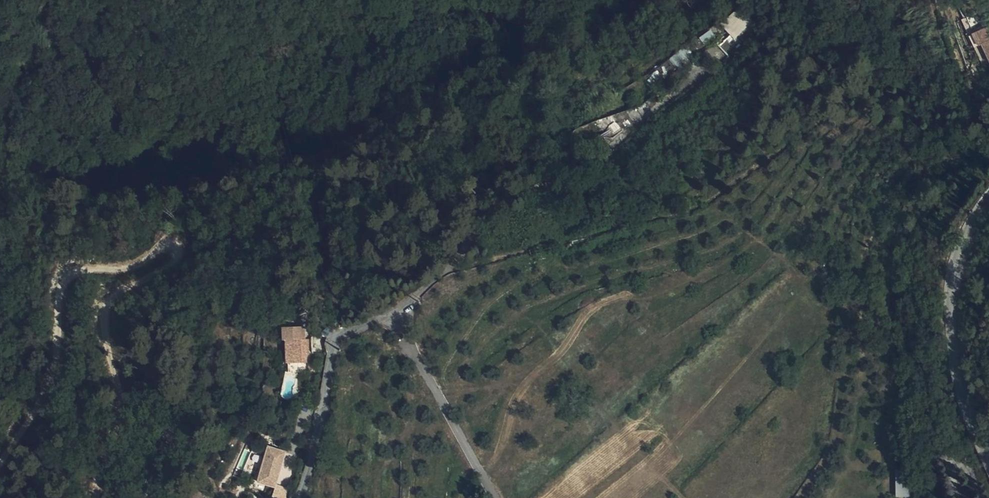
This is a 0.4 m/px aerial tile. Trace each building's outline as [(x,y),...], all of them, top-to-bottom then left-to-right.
[(730,44),(743,33),(734,24),(730,27),(724,20),(716,26),(722,34),(719,36),(728,46),(730,44)] [(699,33),(684,45),(689,51),(704,40),(699,33)] [(988,70),(988,42),(986,36),(971,43),(975,54),(978,53),(986,72),(988,70)] [(320,357),(321,334),(306,334),(306,339),(298,338),(298,355),(320,357)] [(184,449),(194,428),(187,424),(185,429),(182,428),(179,435),(182,436),(180,439),(184,441),(184,443),(179,441),(177,446),(184,449)] [(277,449),(271,446),(259,481),(268,484),(276,487),(288,452),(277,449)] [(889,474),(889,497),(901,497),(900,474),(889,474)]
